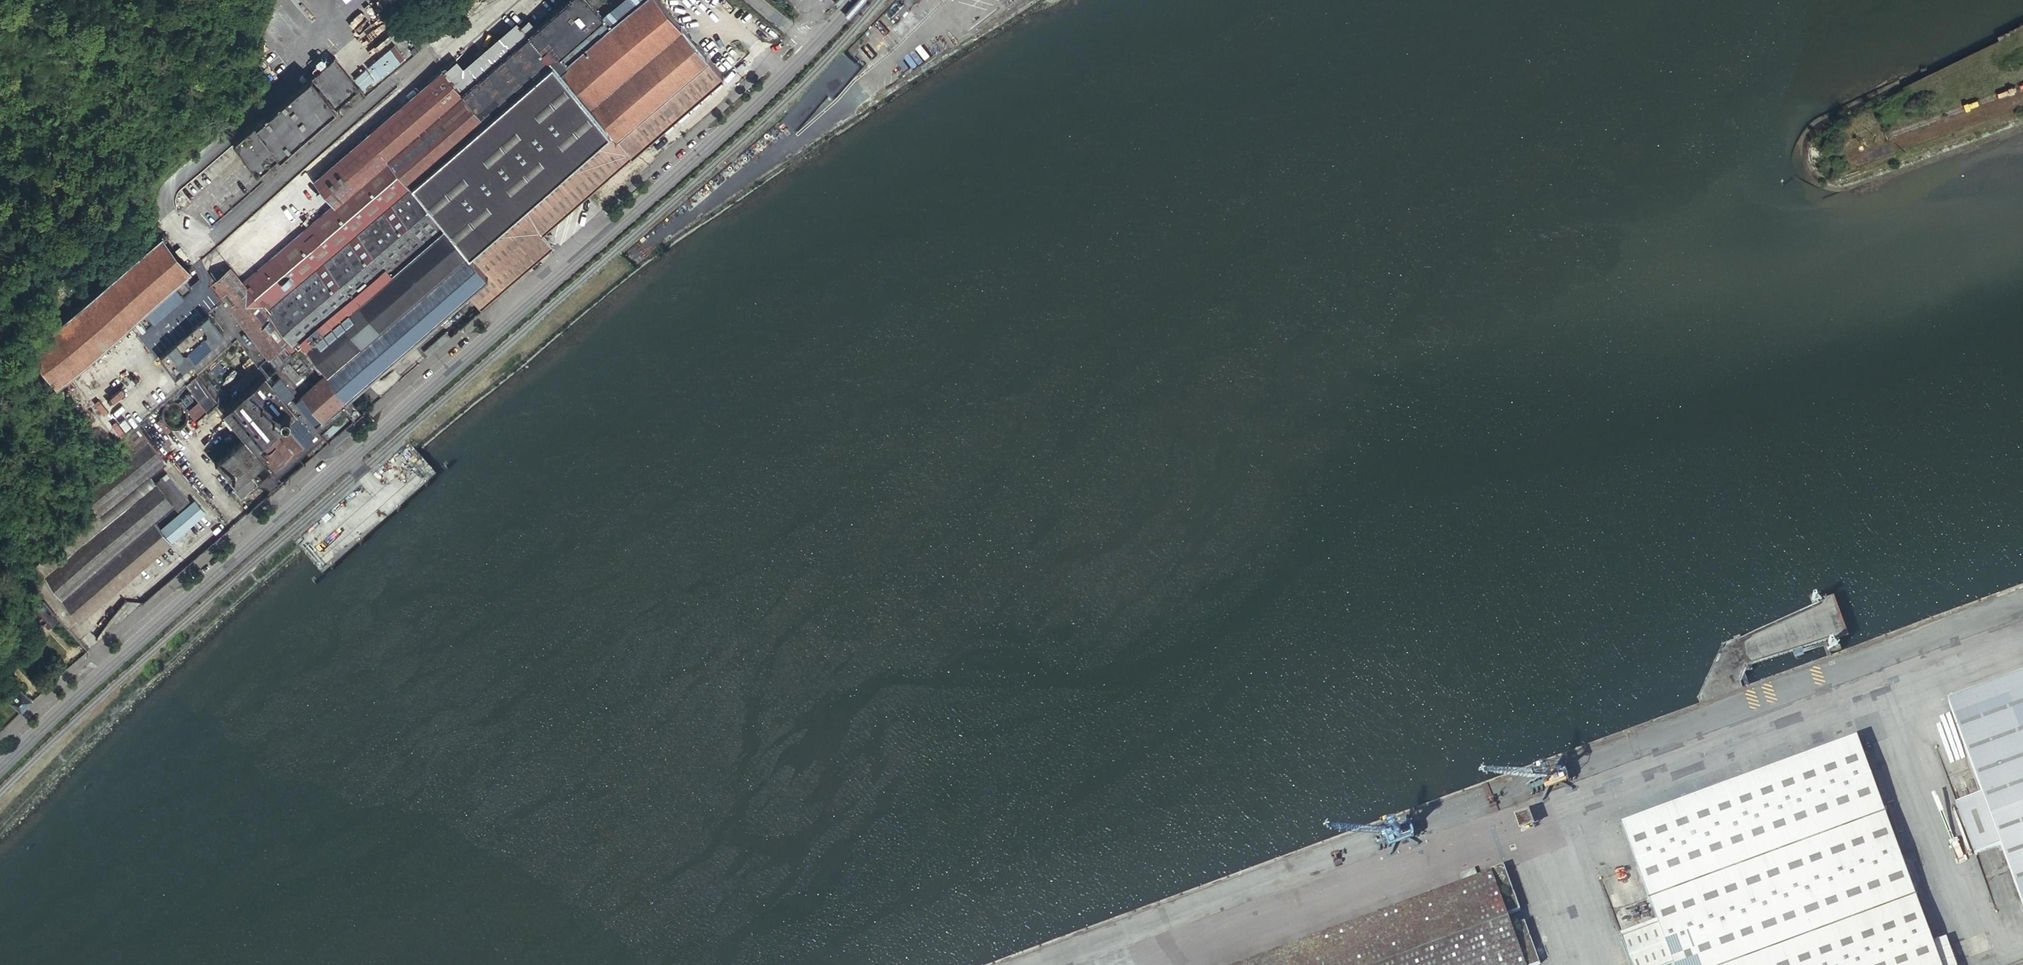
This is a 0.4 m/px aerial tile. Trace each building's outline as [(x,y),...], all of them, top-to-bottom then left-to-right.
[(605,14),(592,0),(564,0),(536,25),(529,17),(521,24),(517,19),(463,65),(457,58),(447,66),(445,63),(309,181),(329,204),(243,279),(231,265),(208,285),(282,370),(272,379),(266,372),(221,410),(244,436),(215,462),(234,484),(232,486),(241,496),(257,482),(269,484),(271,490),(361,411),(348,396),(466,293),(480,309),(554,245),(542,232),(723,74),(658,0),(621,0),(605,14)] [(401,57),(390,44),(365,65),(376,78),(401,57)] [(338,55),(239,141),(264,168),(363,82),(338,55)] [(363,82),(264,168),(270,175),(369,89),(363,82)] [(182,275),(191,267),(162,233),(30,346),(59,380),(136,314),(147,327),(193,287),(182,275)] [(152,345),(179,377),(228,335),(201,303),(152,345)] [(449,329),(425,349),(430,354),(453,334),(449,329)] [(198,372),(175,392),(197,417),(220,397),(198,372)] [(31,589),(45,578),(156,483),(150,476),(166,462),(162,458),(163,457),(137,427),(123,438),(137,453),(113,473),(111,471),(83,495),(91,505),(90,506),(97,515),(92,520),(91,520),(89,523),(87,520),(80,525),(83,528),(23,580),(31,589)] [(156,483),(45,578),(79,619),(205,512),(194,500),(161,528),(153,520),(173,504),(177,509),(189,500),(167,474),(156,483)] [(31,605),(28,601),(23,606),(30,614),(31,612),(35,616),(38,613),(42,618),(39,620),(43,624),(46,622),(48,624),(57,617),(44,601),(38,607),(34,603),(31,605)] [(1966,751),(2016,732),(2022,730),(2022,672),(1947,700),(1966,751)] [(11,699),(22,709),(32,699),(20,689),(11,699)] [(2004,852),(2007,852),(2022,845),(2022,730),(2016,732),(1966,751),(1982,794),(1955,804),(1972,850),(1999,840),(2004,852)] [(1857,735),(1623,824),(1660,923),(1623,936),(1633,964),(1669,964),(1675,963),(1676,964),(1761,964),(1919,907),(1922,906),(1857,735)] [(1711,779),(1736,771),(1729,751),(1702,760),(1705,771),(1708,770),(1711,779)] [(1650,802),(1678,793),(1673,778),(1645,787),(1650,802)] [(2004,852),(2022,903),(2022,845),(2007,852),(2004,852)] [(1240,964),(1531,964),(1539,962),(1524,922),(1512,926),(1507,914),(1520,909),(1505,867),(1240,964)] [(1761,964),(1955,964),(1944,934),(1933,938),(1922,906),(1919,907),(1761,964)]
